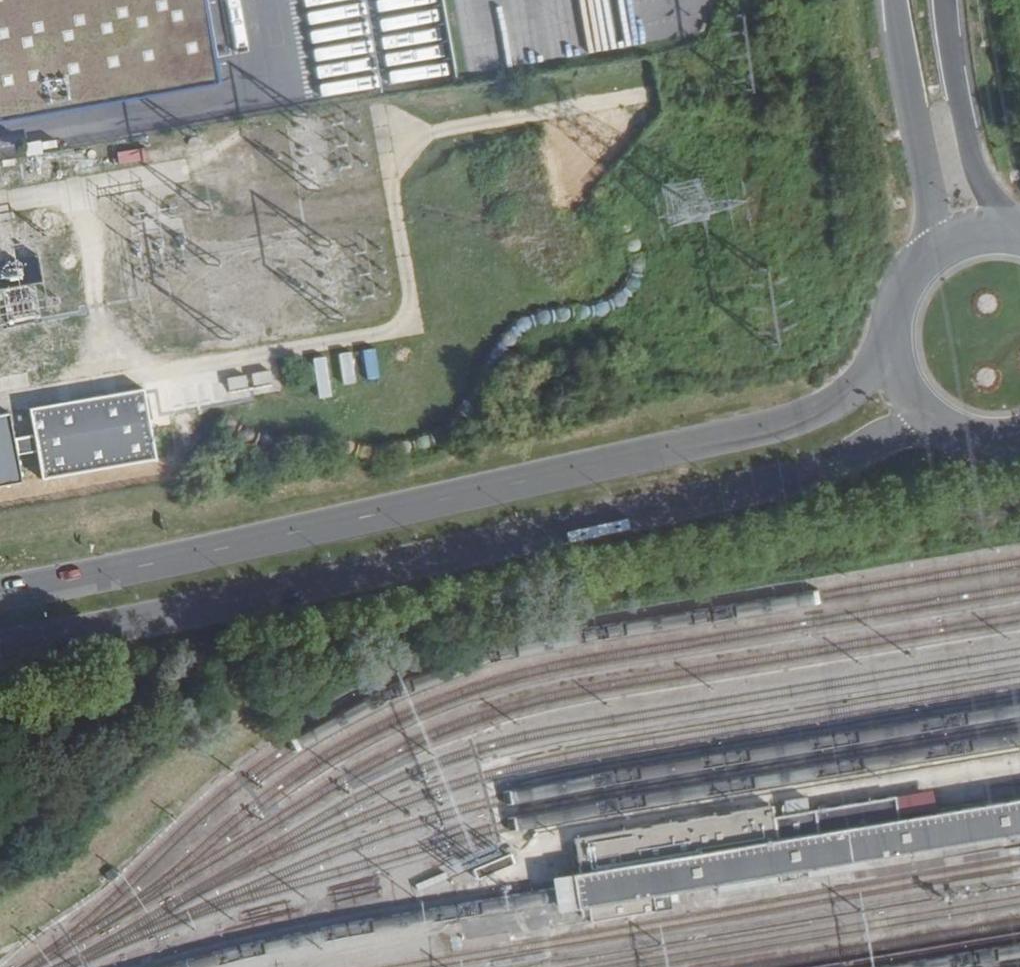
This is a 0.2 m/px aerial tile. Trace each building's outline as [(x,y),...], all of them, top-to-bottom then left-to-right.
[(217,81),(203,0),(0,0),(0,119),(217,81)] [(1,320),(37,319),(35,281),(18,282),(18,270),(1,270),(2,288),(0,288),(0,310),(1,320)] [(0,416),(0,488),(20,484),(16,458),(37,455),(41,480),(154,462),(148,430),(142,393),(30,412),(35,439),(14,442),(9,415),(0,416)] [(768,804),(572,837),(573,869),(892,816),(889,794),(770,815),(768,804)] [(566,871),(570,891),(572,904),(580,902),(1019,829),(1019,795),(892,816),(573,869),(566,871)] [(671,891),(580,902),(588,920),(674,906),(671,891)]
